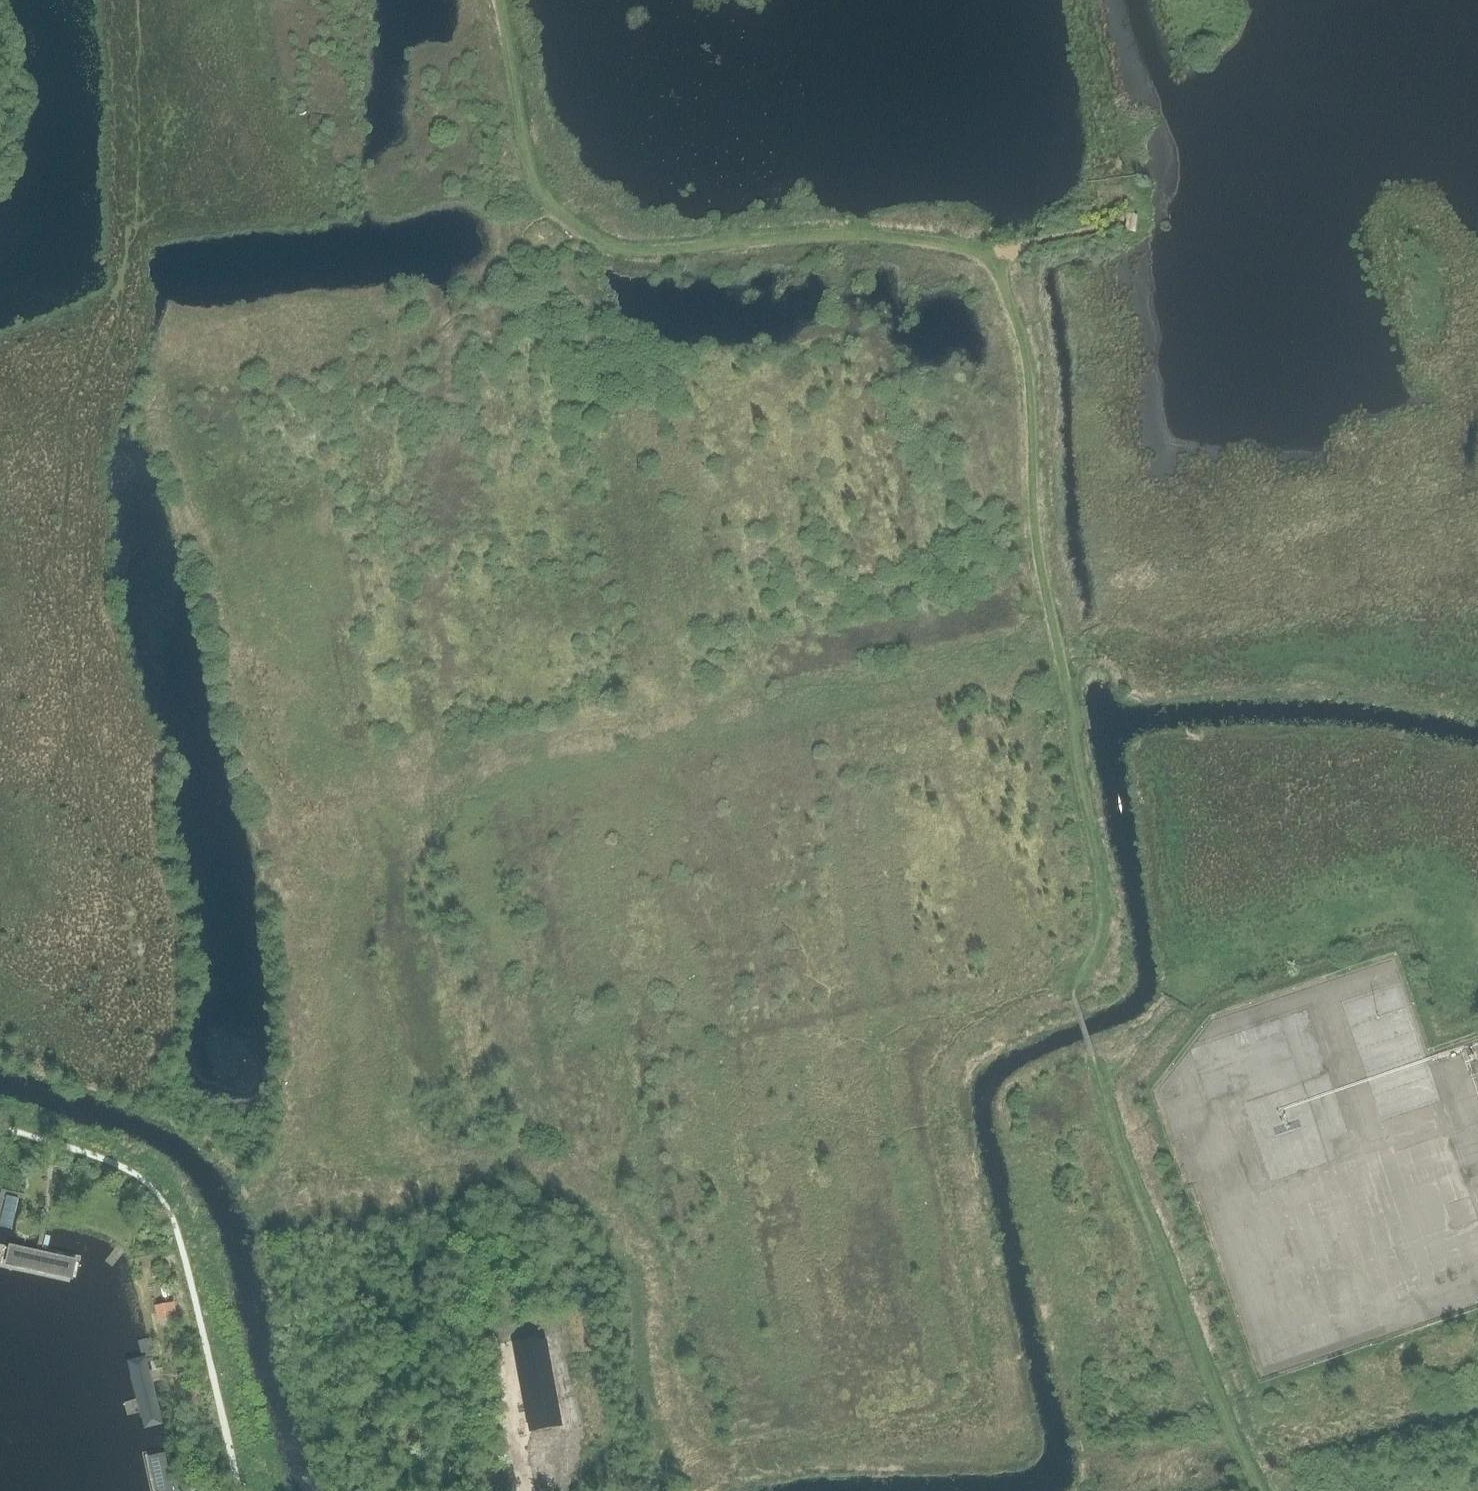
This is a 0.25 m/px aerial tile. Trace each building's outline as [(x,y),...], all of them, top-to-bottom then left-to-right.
[(1129,217),(1126,232),(1135,234),(1138,219),(1129,217)] [(81,1257),(11,1242),(6,1264),(76,1279),(81,1257)] [(172,1298),(163,1300),(166,1316),(176,1314),(172,1298)] [(531,1431),(559,1426),(544,1339),(516,1343),(531,1431)] [(143,1359),(126,1363),(140,1424),(157,1420),(143,1359)] [(146,1461),(152,1490),(172,1490),(165,1457),(146,1461)]
